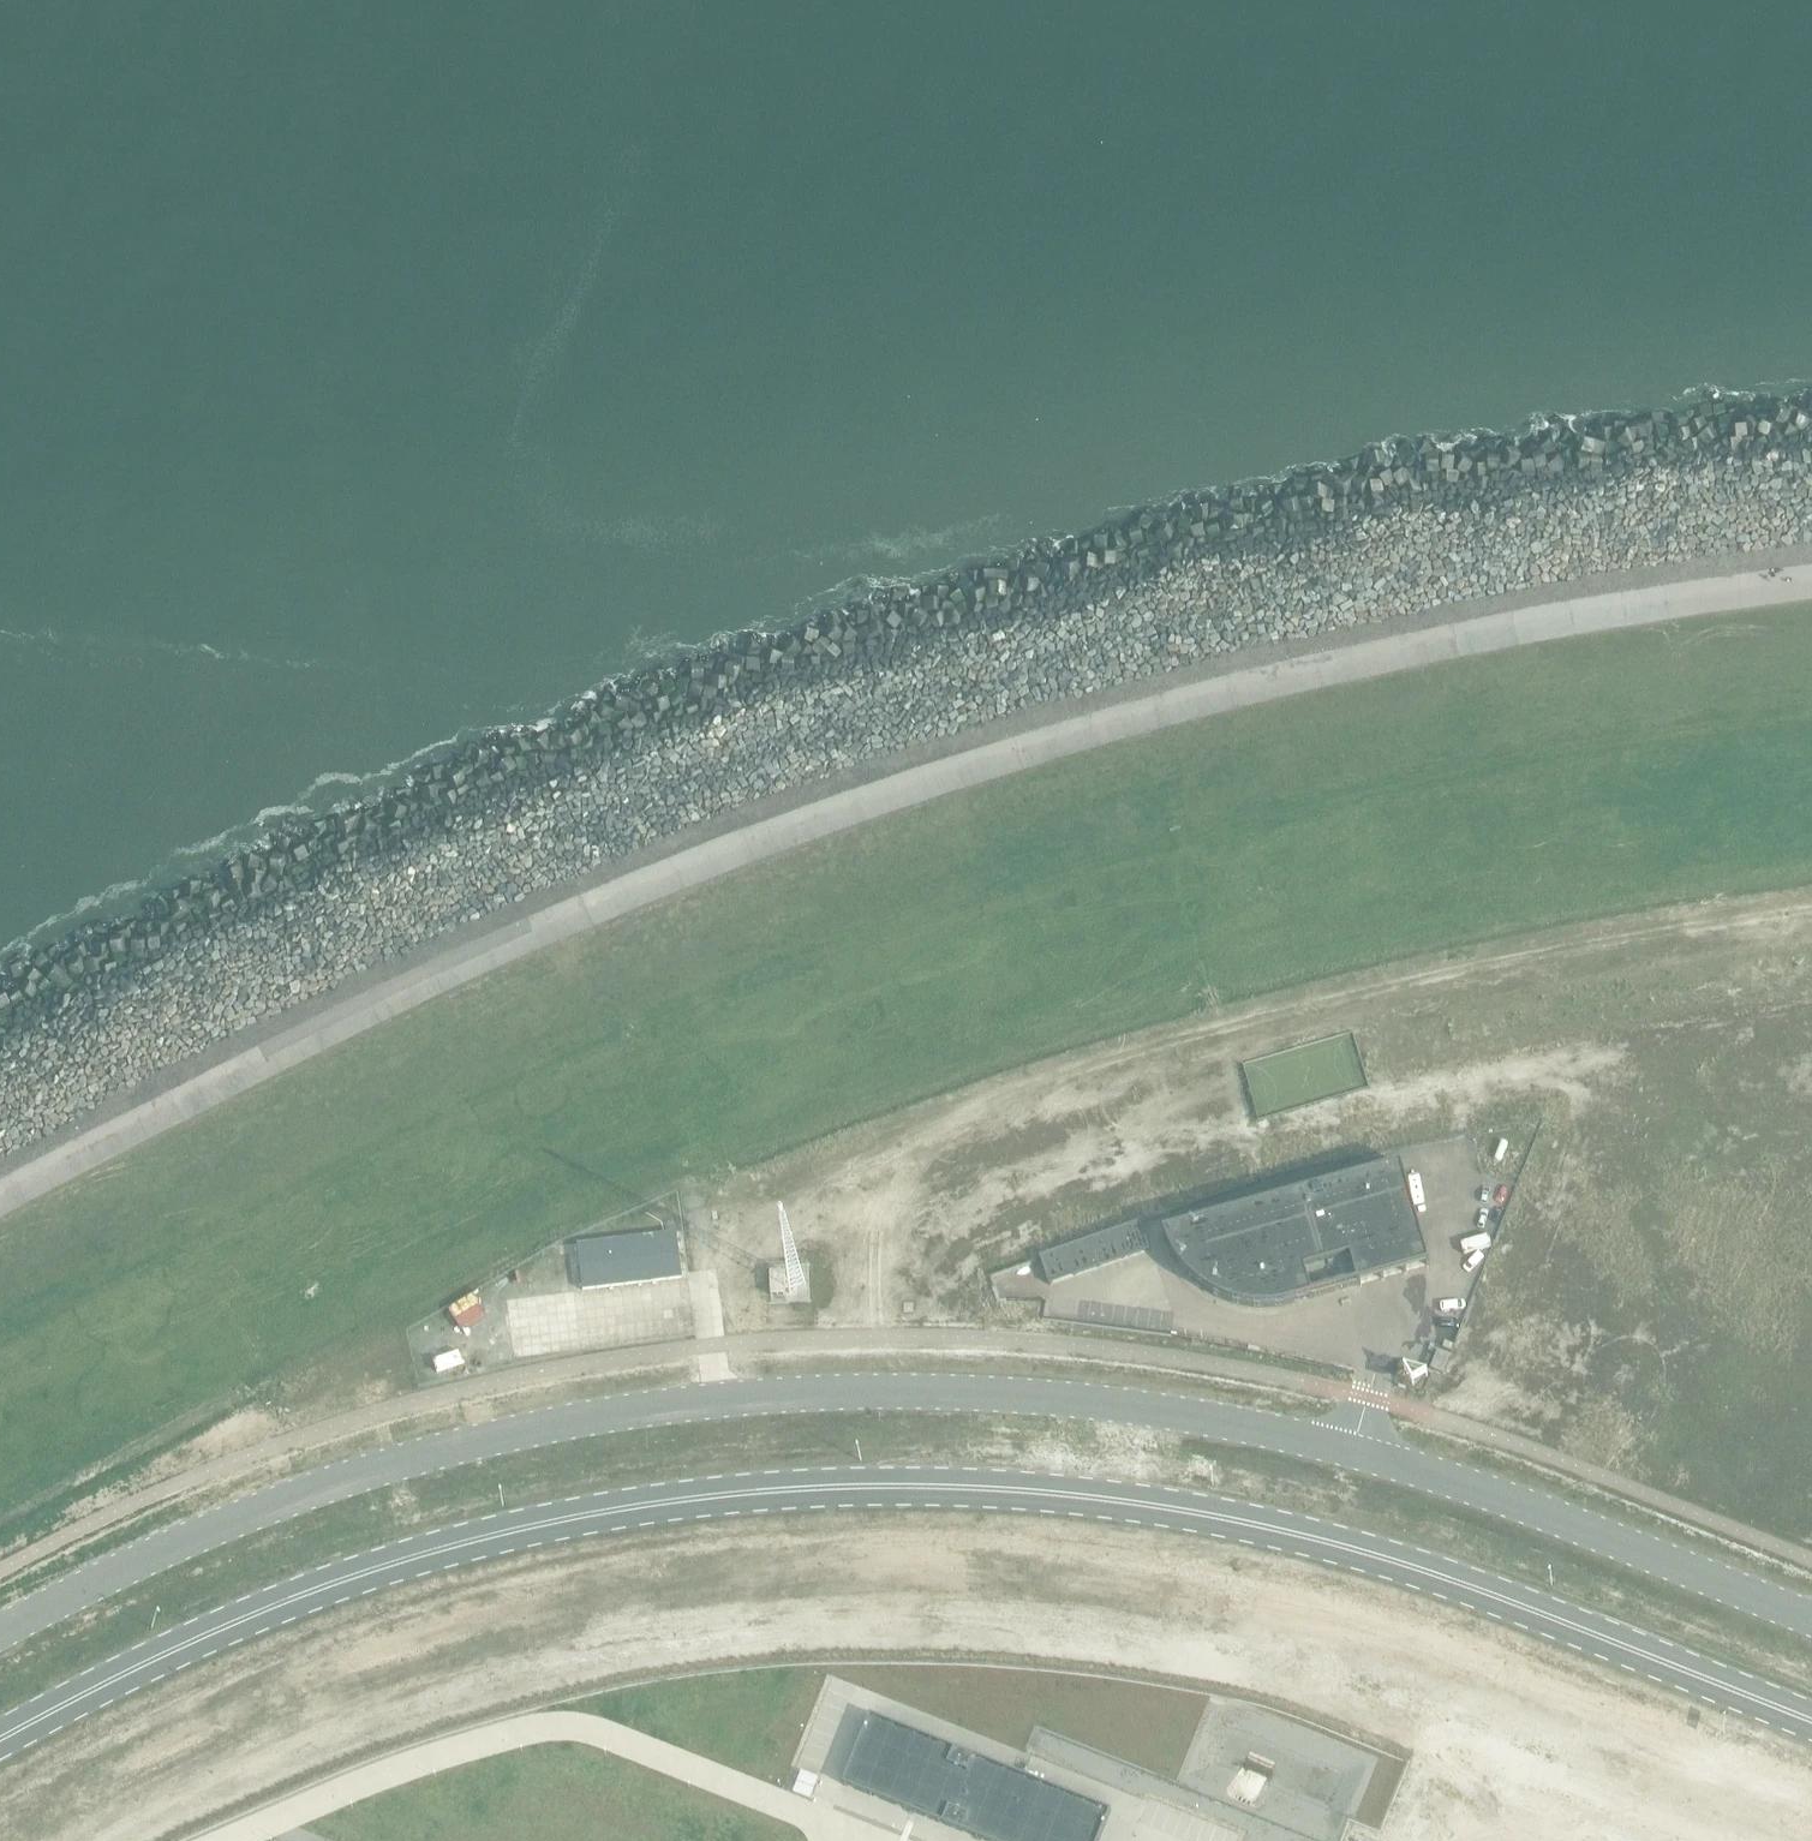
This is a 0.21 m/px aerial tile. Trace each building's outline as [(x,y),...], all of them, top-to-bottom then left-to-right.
[(1287,1314),(1426,1275),(1398,1176),(1161,1243),(1177,1275),(1183,1282),(1194,1294),(1211,1305),(1231,1313),(1252,1317),(1274,1317),(1287,1314)] [(1049,1293),(1149,1258),(1140,1230),(1039,1265),(1049,1293)] [(676,1234),(576,1246),(581,1290),(681,1279),(676,1234)] [(785,1294),(784,1271),(770,1272),(769,1272),(770,1295),(771,1295),(785,1294)] [(461,1327),(485,1313),(474,1294),(450,1307),(461,1327)] [(437,1370),(464,1361),(456,1338),(429,1348),(437,1370)] [(1442,1373),(1449,1356),(1437,1351),(1430,1369),(1442,1373)] [(842,1784),(987,1840),(1098,1840),(1111,1810),(870,1714),(842,1784)]
